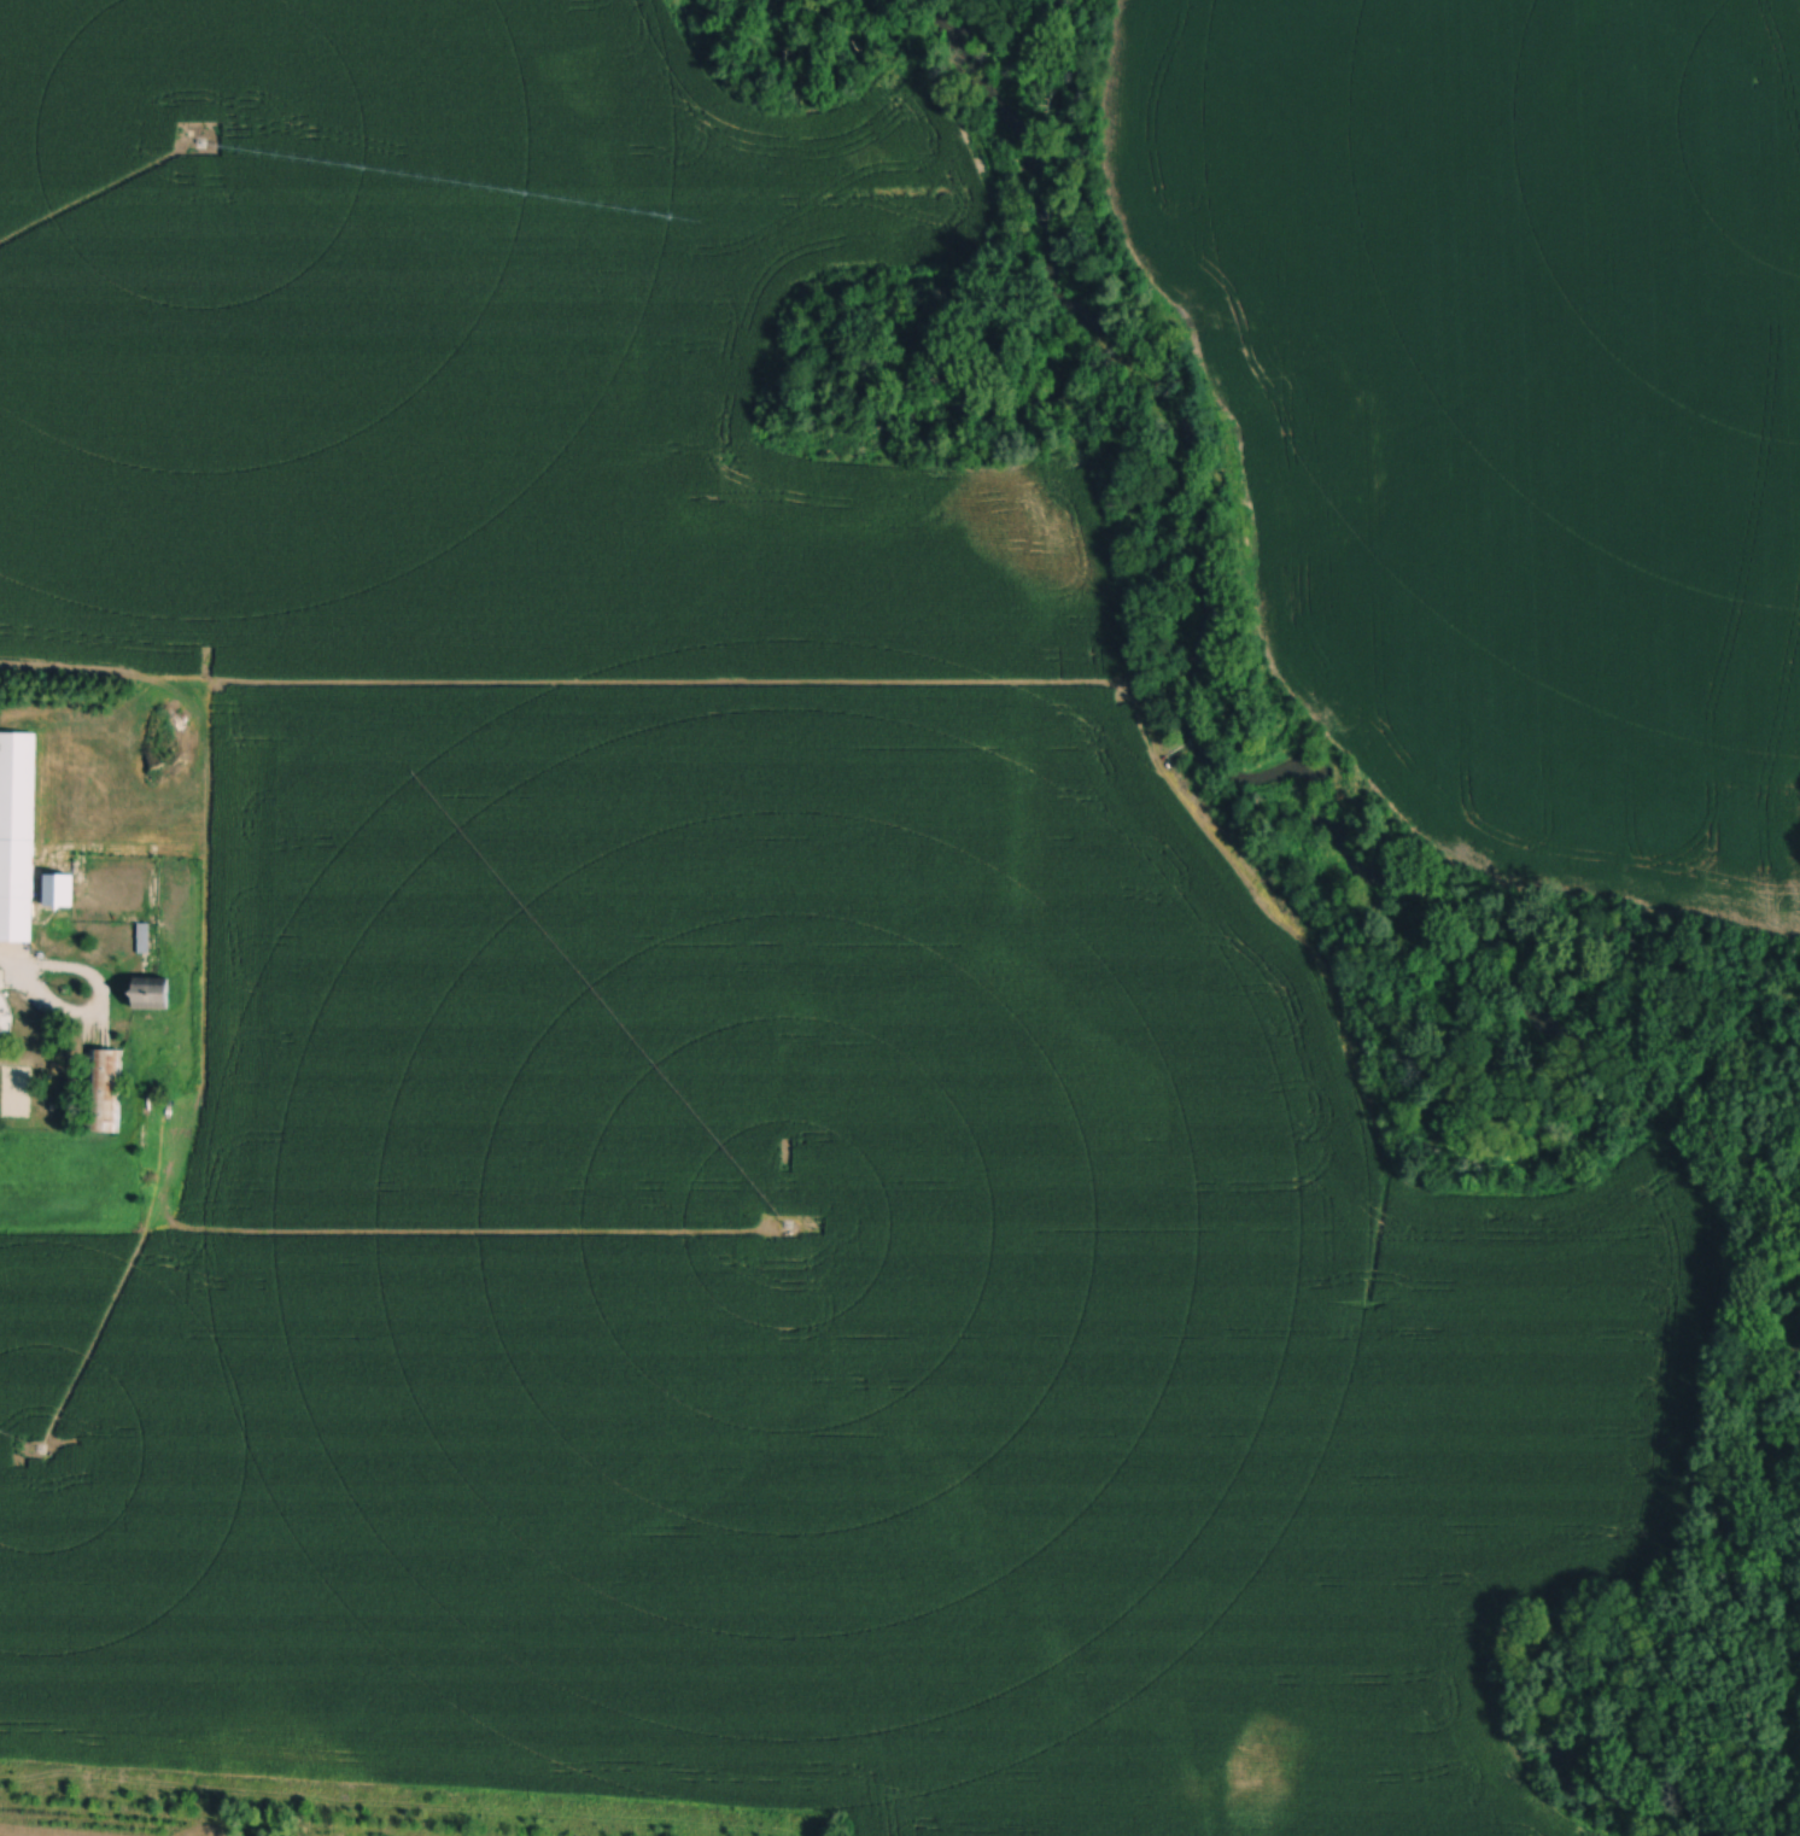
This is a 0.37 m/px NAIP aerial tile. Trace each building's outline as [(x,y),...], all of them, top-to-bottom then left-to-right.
[(34,944),(36,734),(0,734),(0,944),(34,944)] [(75,876),(45,876),(45,910),(75,910),(75,876)] [(135,1011),(169,1011),(169,980),(135,980),(135,1011)] [(0,1000),(0,1035),(12,1035),(12,999),(0,1000)] [(123,1053),(90,1053),(90,1135),(122,1135),(123,1053)]
